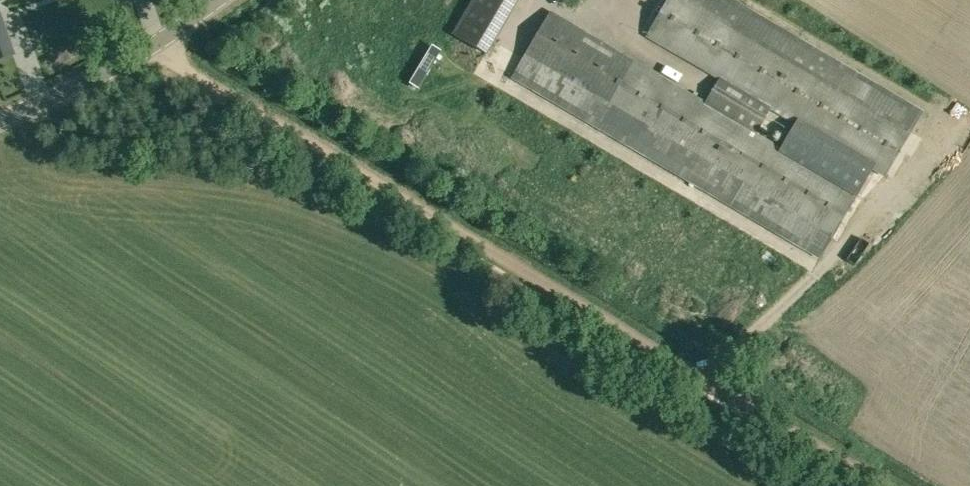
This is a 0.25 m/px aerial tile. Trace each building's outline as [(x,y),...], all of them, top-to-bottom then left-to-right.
[(452,36),(487,56),(520,0),(474,0),(452,36)] [(646,36),(719,79),(705,102),(757,133),(771,110),(794,124),(872,169),(885,177),(913,130),(911,128),(692,0),(668,0),(646,36)] [(911,128),(921,111),(809,45),(732,0),(692,0),(911,128)] [(780,147),(550,12),(523,58),(830,240),(831,240),(859,194),(780,147)] [(523,58),(512,79),(666,168),(820,258),(827,245),(829,241),(830,240),(523,58)] [(794,124),(780,147),(859,194),(859,193),(859,192),(872,169),(794,124)]
